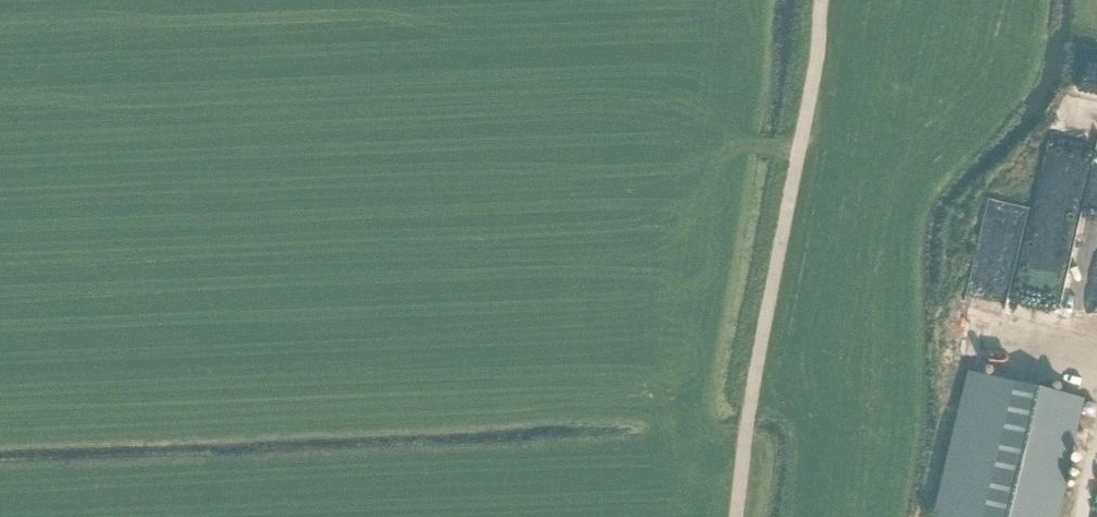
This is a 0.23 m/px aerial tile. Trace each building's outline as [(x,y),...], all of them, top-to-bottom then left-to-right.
[(1093,325),(1096,309),(1096,219),(1046,206),(1022,302),(1068,314),(1067,319),(1093,325)] [(1019,271),(1020,262),(998,258),(993,293),(1022,297),(1026,272),(1019,271)] [(968,374),(936,516),(1056,516),(1083,401),(968,374)]
